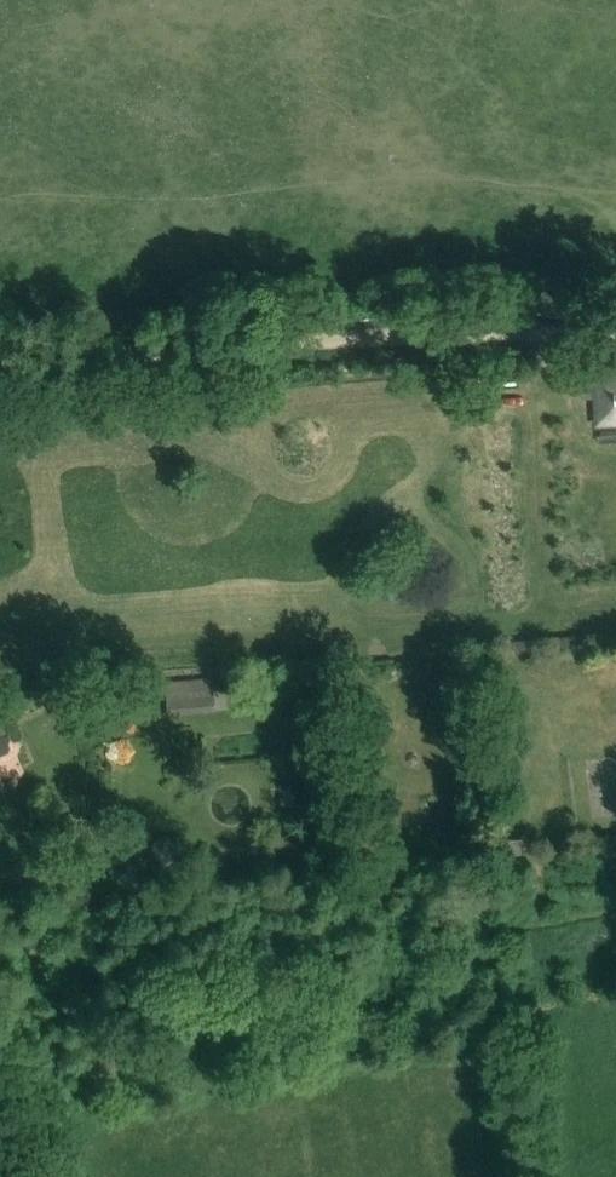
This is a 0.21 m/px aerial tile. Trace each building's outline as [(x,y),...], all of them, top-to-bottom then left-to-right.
[(603,419),(615,419),(615,371),(600,372),(603,419)] [(213,674),(169,677),(171,716),(216,713),(213,674)] [(11,752),(12,748),(10,743),(12,740),(0,711),(0,757),(11,752)] [(505,841),(506,855),(524,854),(522,839),(505,841)]
